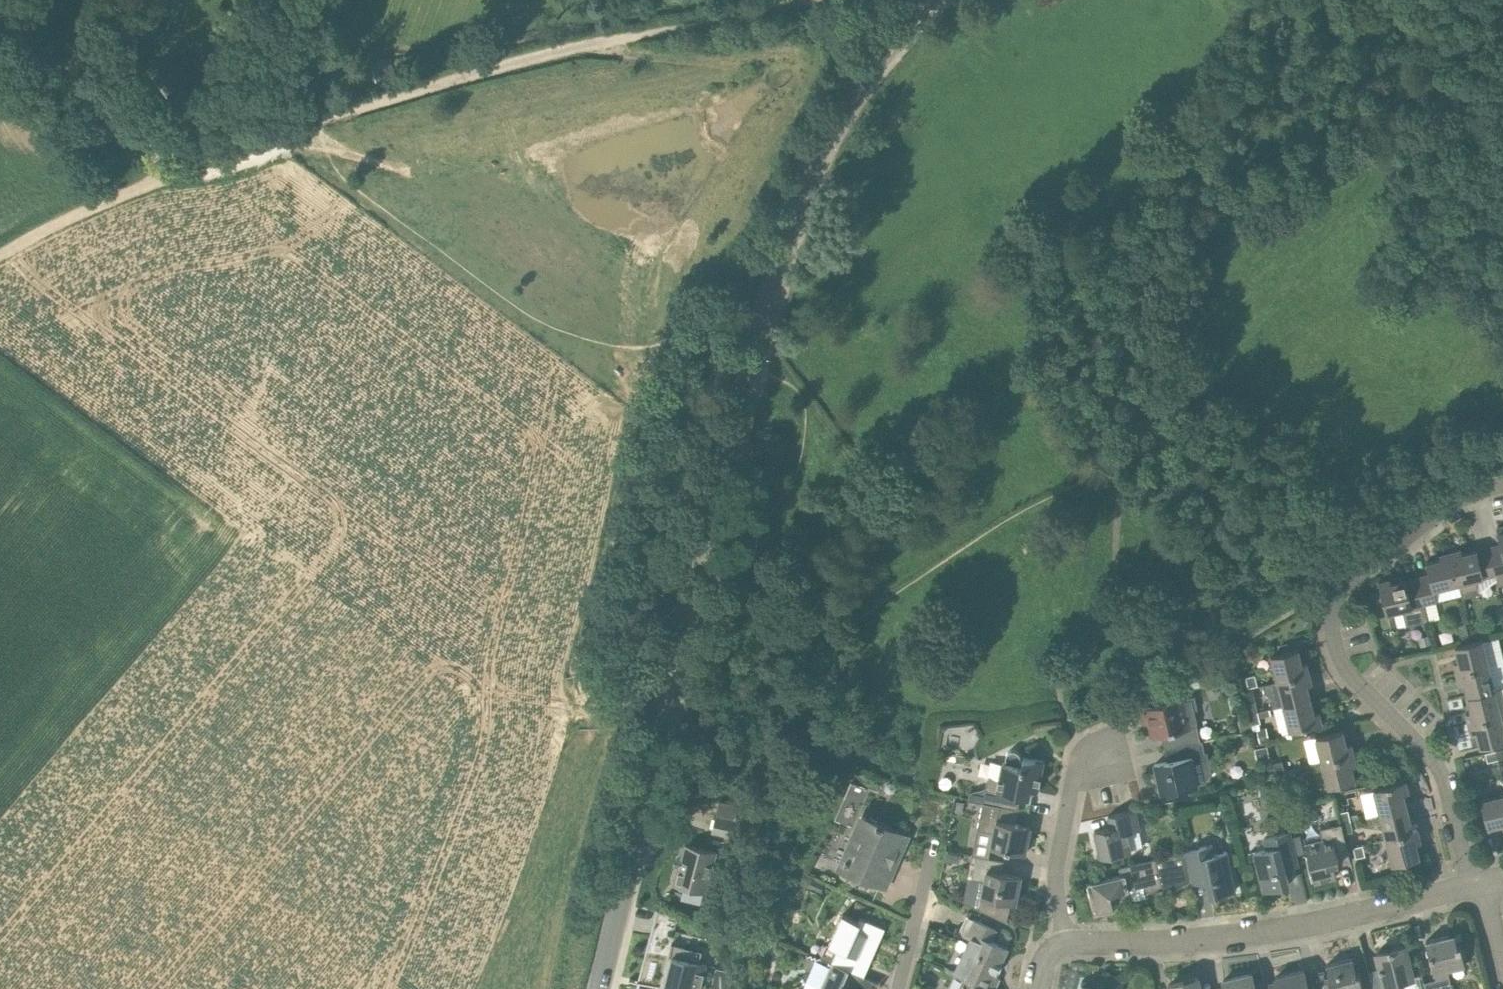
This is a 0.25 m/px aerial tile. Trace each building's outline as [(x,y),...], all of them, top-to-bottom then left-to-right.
[(1497,528),(1501,545),(1489,548),(1496,575),(1495,575),(1498,587),(1502,586),(1502,527),(1497,528)] [(1475,580),(1495,575),(1496,575),(1489,548),(1463,554),(1462,549),(1451,552),(1459,584),(1458,584),(1462,598),(1479,594),(1475,580)] [(1434,590),(1458,584),(1459,584),(1451,552),(1440,555),(1442,560),(1427,563),(1430,575),(1418,578),(1425,605),(1424,605),(1428,621),(1440,618),(1436,602),(1437,601),(1434,590)] [(1428,621),(1424,605),(1425,605),(1418,578),(1392,584),(1391,579),(1379,582),(1387,614),(1402,610),(1406,626),(1428,621)] [(1470,641),(1467,626),(1460,628),(1463,643),(1470,641)] [(1472,636),(1481,634),(1479,628),(1471,630),(1472,636)] [(1430,637),(1419,640),(1421,648),(1432,646),(1430,637)] [(1454,662),(1457,673),(1489,666),(1483,640),(1456,647),(1459,661),(1454,662)] [(1278,681),(1310,673),(1307,662),(1302,663),(1299,649),(1272,656),(1278,680),(1278,681)] [(1248,688),(1258,686),(1250,653),(1240,656),(1248,688)] [(1495,690),(1489,666),(1457,673),(1460,684),(1465,683),(1468,697),(1495,691),(1495,690)] [(1313,684),(1310,673),(1278,681),(1278,680),(1262,685),(1265,694),(1269,697),(1270,696),(1281,693),(1285,706),(1311,700),(1308,685),(1313,684)] [(1495,690),(1495,691),(1468,697),(1472,712),(1467,713),(1469,724),(1502,715),(1502,688),(1495,690)] [(1245,695),(1247,704),(1257,702),(1254,693),(1245,695)] [(1165,750),(1172,749),(1201,741),(1193,710),(1198,709),(1195,697),(1147,709),(1154,737),(1162,735),(1165,750)] [(1311,700),(1285,706),(1291,732),(1303,729),(1322,724),(1320,713),(1315,714),(1311,700)] [(1259,712),(1257,702),(1247,704),(1250,716),(1260,713),(1270,710),(1270,709),(1259,712)] [(1261,718),(1271,716),(1270,710),(1260,713),(1261,718)] [(1260,713),(1250,716),(1253,726),(1262,724),(1261,718),(1260,713)] [(1469,724),(1472,735),(1477,733),(1481,748),(1502,743),(1502,715),(1469,724)] [(1241,729),(1250,727),(1247,717),(1239,719),(1241,729)] [(1257,731),(1260,744),(1269,742),(1266,729),(1257,731)] [(1291,732),(1293,738),(1304,735),(1303,729),(1291,732)] [(1322,763),(1355,755),(1352,744),(1347,745),(1343,731),(1316,737),(1322,763)] [(1201,741),(1172,749),(1175,760),(1155,765),(1161,793),(1199,786),(1194,763),(1207,761),(1203,741),(1201,741)] [(1255,751),(1257,763),(1270,760),(1267,749),(1255,751)] [(983,803),(1018,810),(1021,797),(1030,799),(1032,791),(1038,792),(1044,762),(1024,758),(1020,756),(1018,753),(1014,751),(1010,751),(1007,753),(1005,757),(1006,760),(1005,763),(1003,763),(1000,780),(988,777),(986,788),(970,793),(968,800),(983,803)] [(1499,760),(1497,751),(1486,753),(1488,763),(1499,760)] [(1357,766),(1355,755),(1322,763),(1329,788),(1356,781),(1352,767),(1357,766)] [(1273,763),(1276,773),(1285,771),(1283,760),(1273,763)] [(1285,771),(1276,773),(1279,784),(1288,782),(1285,771)] [(1374,789),(1380,814),(1408,808),(1404,793),(1409,792),(1406,781),(1374,789)] [(887,793),(890,795),(894,794),(896,791),(895,787),(891,785),(887,786),(886,789),(887,793)] [(1330,794),(1327,785),(1318,787),(1321,797),(1330,794)] [(1271,786),(1260,788),(1262,799),(1273,797),(1271,786)] [(1480,793),(1488,828),(1502,824),(1502,787),(1480,793)] [(961,815),(965,799),(955,797),(952,813),(961,815)] [(1018,810),(983,803),(978,830),(973,855),(989,858),(991,847),(1026,854),(1031,827),(1016,824),(1018,810)] [(1411,822),(1408,808),(1380,814),(1387,839),(1419,831),(1416,820),(1411,822)] [(1101,859),(1132,852),(1128,833),(1140,830),(1136,810),(1109,816),(1111,828),(1096,831),(1098,839),(1096,839),(1101,859)] [(1342,824),(1351,821),(1349,811),(1339,813),(1342,824)] [(740,839),(744,824),(716,817),(712,832),(740,839)] [(887,888),(897,864),(892,862),(904,834),(866,817),(843,868),(887,888)] [(1354,832),(1351,821),(1342,824),(1345,834),(1354,832)] [(1351,861),(1345,834),(1342,824),(1321,829),(1322,834),(1304,838),(1315,882),(1337,876),(1334,865),(1351,861)] [(1422,843),(1419,831),(1387,839),(1393,865),(1420,858),(1417,844),(1422,843)] [(1290,885),(1286,869),(1299,866),(1291,832),(1265,839),(1267,849),(1255,852),(1264,891),(1290,885)] [(1294,836),(1299,855),(1306,853),(1301,835),(1294,836)] [(706,892),(716,852),(686,844),(675,884),(706,892)] [(1356,859),(1366,856),(1363,845),(1354,848),(1356,859)] [(1186,852),(1187,854),(1192,878),(1194,884),(1207,881),(1210,896),(1236,891),(1227,852),(1215,855),(1213,846),(1186,852)] [(949,852),(947,860),(959,863),(961,855),(949,852)] [(1133,905),(1130,890),(1145,887),(1148,894),(1165,885),(1169,891),(1192,878),(1187,854),(1150,862),(1120,868),(1122,875),(1088,883),(1095,913),(1113,909),(1116,914),(1133,905)] [(1016,904),(1022,877),(1003,873),(1005,861),(977,856),(972,878),(967,878),(962,901),(1006,922),(1010,903),(1016,904)] [(809,888),(822,893),(824,886),(812,881),(809,888)] [(650,939),(652,940),(648,953),(647,952),(640,984),(659,988),(669,944),(671,944),(680,946),(687,917),(657,910),(650,939)] [(822,957),(833,962),(863,975),(877,949),(870,945),(880,926),(860,917),(858,922),(843,915),(830,945),(827,944),(822,957)] [(966,978),(989,988),(996,988),(1001,978),(995,976),(1008,949),(992,941),(997,930),(970,917),(964,928),(966,933),(973,937),(956,973),(966,978)] [(1435,972),(1448,969),(1466,964),(1461,945),(1458,946),(1455,934),(1427,941),(1435,972)] [(680,946),(671,944),(668,958),(673,959),(665,988),(667,988),(700,988),(706,965),(699,963),(702,951),(680,946)] [(1385,986),(1400,982),(1414,978),(1422,976),(1418,959),(1410,961),(1406,946),(1377,953),(1385,986)] [(1360,973),(1357,974),(1353,959),(1327,965),(1331,981),(1318,984),(1320,988),(1364,988),(1360,973)] [(833,962),(821,988),(872,988),(876,981),(863,975),(833,962)] [(733,970),(720,967),(714,988),(727,988),(733,970)] [(1448,969),(1435,972),(1437,980),(1425,983),(1427,988),(1453,988),(1448,969)] [(1305,971),(1276,978),(1278,988),(1309,988),(1305,971)] [(1265,986),(1255,988),(1252,973),(1224,980),(1226,988),(1266,988),(1265,986)] [(966,978),(964,982),(955,977),(949,988),(989,988),(966,978)] [(1198,978),(1169,985),(1170,988),(1201,988),(1198,978)]
